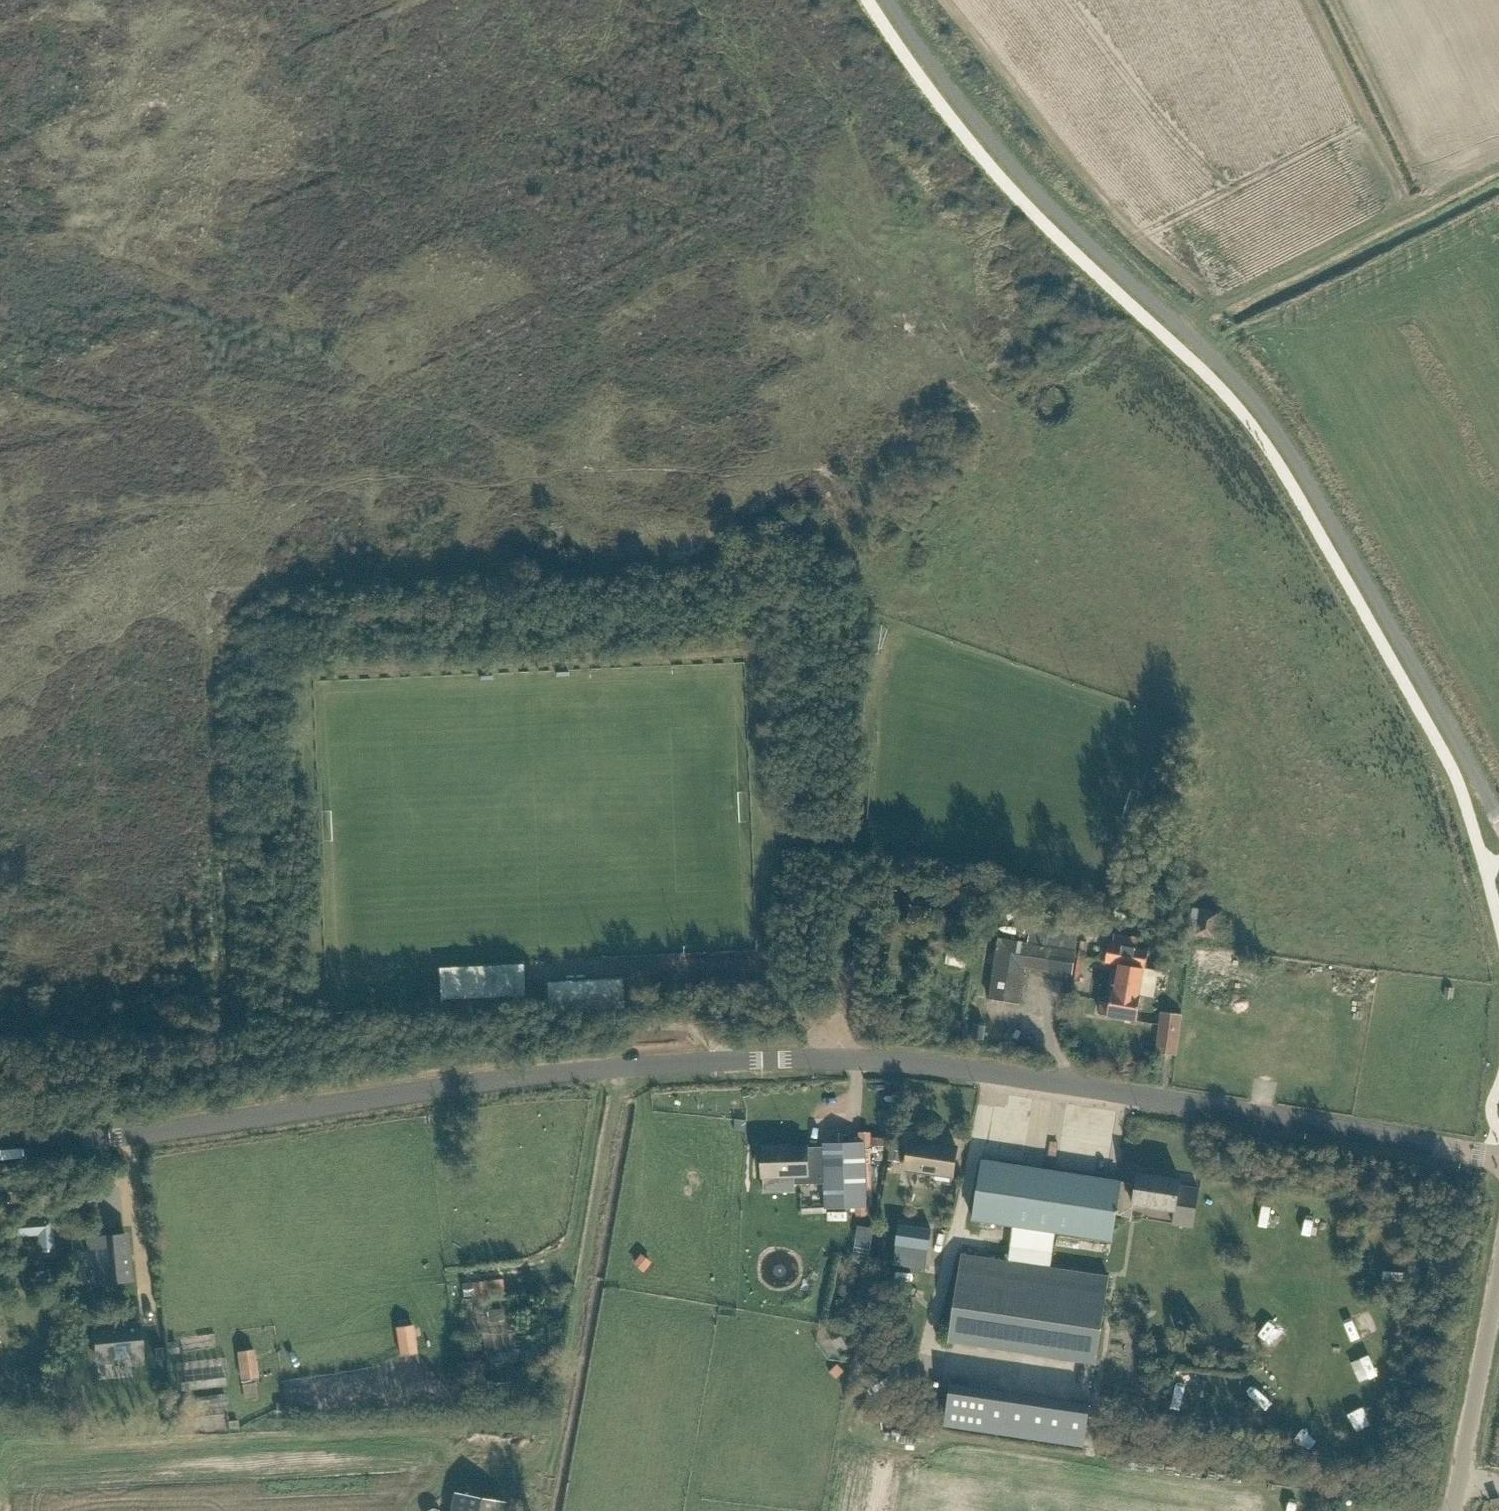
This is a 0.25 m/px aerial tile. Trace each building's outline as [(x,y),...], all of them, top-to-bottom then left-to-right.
[(1216,939),(1220,911),(1192,907),(1189,924),(1199,926),(1197,936),(1216,939)] [(1031,928),(1029,943),(1025,968),(1026,968),(1072,975),(1079,936),(1031,928)] [(1134,967),(1144,969),(1146,969),(1149,950),(1138,949),(1140,938),(1114,933),(1113,944),(1110,944),(1107,962),(1134,967)] [(1025,968),(1029,943),(999,938),(990,999),(1020,1004),(1026,968),(1025,968)] [(948,951),(946,963),(965,967),(967,955),(948,951)] [(1102,1000),(1100,1014),(1137,1021),(1142,996),(1140,995),(1144,969),(1134,967),(1119,964),(1114,991),(1113,991),(1111,1002),(1102,1000)] [(523,965),(440,969),(440,1000),(524,997),(523,965)] [(622,978),(547,982),(547,996),(548,1012),(624,1008),(624,1003),(622,978)] [(1162,1013),(1157,1052),(1177,1055),(1182,1015),(1162,1013)] [(870,1132),(858,1133),(858,1140),(858,1141),(864,1141),(870,1140),(870,1132)] [(885,1132),(870,1132),(870,1140),(871,1150),(886,1149),(885,1132)] [(910,1151),(908,1167),(953,1174),(957,1146),(941,1143),(942,1140),(928,1138),(927,1141),(923,1140),(912,1139),(911,1146),(910,1151)] [(825,1182),(823,1182),(824,1206),(866,1204),(864,1141),(858,1141),(858,1140),(824,1141),(824,1146),(825,1182)] [(794,1183),(823,1182),(825,1182),(824,1146),(808,1146),(808,1144),(761,1145),(762,1177),(763,1177),(763,1192),(795,1191),(794,1183)] [(904,1151),(891,1149),(889,1160),(902,1163),(904,1151)] [(1115,1214),(1121,1179),(983,1158),(973,1218),(1015,1225),(1010,1259),(963,1252),(950,1339),(1095,1361),(1109,1274),(1051,1265),(1056,1231),(1112,1239),(1115,1214)] [(1121,1179),(1115,1214),(1123,1215),(1125,1201),(1176,1208),(1174,1221),(1194,1224),(1200,1187),(1180,1184),(1181,1177),(1138,1170),(1136,1183),(1122,1181),(1122,1179),(1121,1179)] [(30,1219),(13,1220),(14,1237),(38,1235),(39,1250),(55,1249),(53,1218),(50,1218),(49,1203),(29,1204),(30,1219)] [(900,1224),(897,1245),(929,1249),(932,1229),(900,1224)] [(126,1235),(89,1239),(90,1249),(112,1247),(114,1265),(97,1266),(99,1283),(130,1280),(126,1235)] [(642,1254),(635,1263),(644,1271),(651,1262),(642,1254)] [(502,1308),(487,1310),(488,1322),(503,1320),(502,1308)] [(139,1326),(95,1330),(97,1361),(114,1360),(113,1343),(130,1341),(132,1363),(143,1362),(139,1326)] [(414,1326),(396,1328),(400,1356),(418,1353),(414,1326)] [(842,1336),(832,1342),(838,1353),(848,1348),(842,1336)] [(162,1348),(155,1348),(156,1360),(163,1360),(162,1348)] [(255,1349),(237,1352),(241,1381),(259,1378),(255,1349)] [(949,1381),(943,1422),(1083,1443),(1089,1402),(949,1381)] [(255,1383),(242,1385),(244,1401),(258,1399),(255,1383)] [(191,1404),(179,1405),(181,1420),(193,1419),(191,1404)] [(507,1501),(454,1492),(450,1510),(505,1510),(507,1501)]
